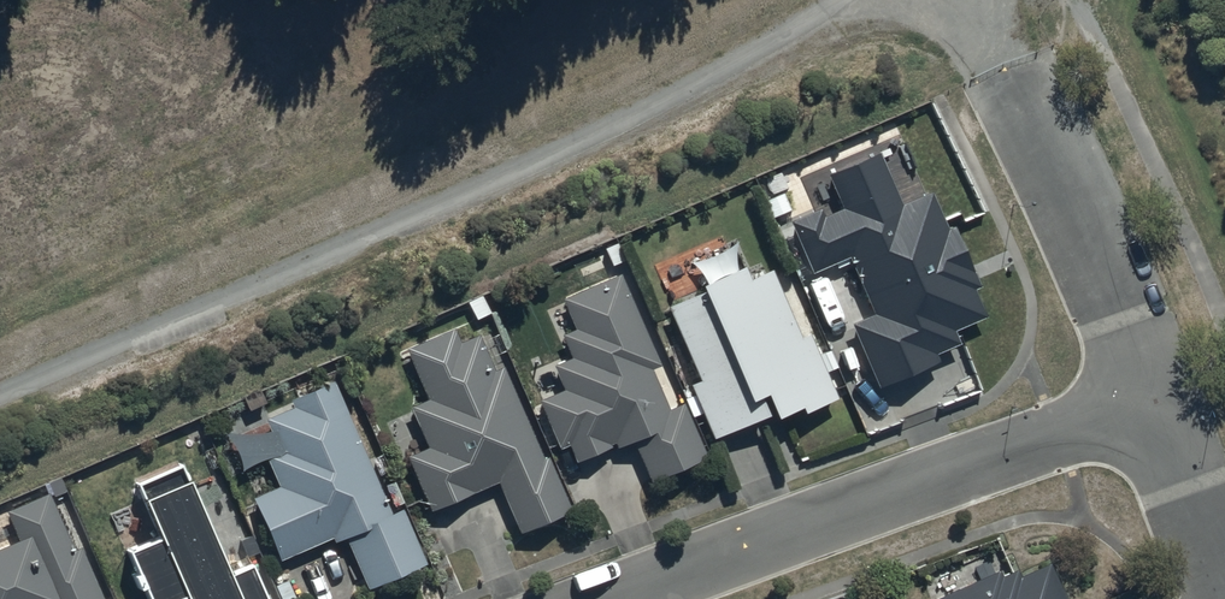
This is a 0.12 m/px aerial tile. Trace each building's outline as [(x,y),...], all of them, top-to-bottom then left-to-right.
[(739,255),(693,273),(698,283),(663,297),(694,375),(686,378),(707,431),(795,397),(797,404),(833,390),(824,368),(834,364),(826,345),(814,350),(805,326),(795,330),(767,260),(745,269),(739,255)] [(617,269),(559,296),(571,322),(558,328),(569,353),(552,360),(562,381),(535,393),(558,442),(565,438),(572,454),(610,436),(613,442),(630,434),(648,474),(702,450),(678,398),(665,404),(646,363),(658,358),(617,269)] [(424,441),(404,448),(428,504),(494,476),(514,524),(566,502),(545,452),(541,454),(502,361),(490,366),(474,329),(456,337),(450,322),(404,342),(425,392),(407,400),(424,441)] [(387,506),(329,376),(287,395),(290,402),(261,415),(275,447),(263,453),(277,481),(249,493),(276,555),(329,532),(330,536),(343,530),(365,578),(421,554),(398,502),(387,506)] [(123,552),(146,598),(172,598),(182,595),(184,598),(262,598),(250,569),(224,580),(178,470),(135,488),(156,538),(123,552)] [(75,540),(69,543),(43,487),(5,505),(17,531),(0,539),(0,598),(103,598),(75,540)] [(925,597),(925,598),(1066,598),(1047,559),(1016,574),(1011,563),(997,570),(994,564),(925,597)]
